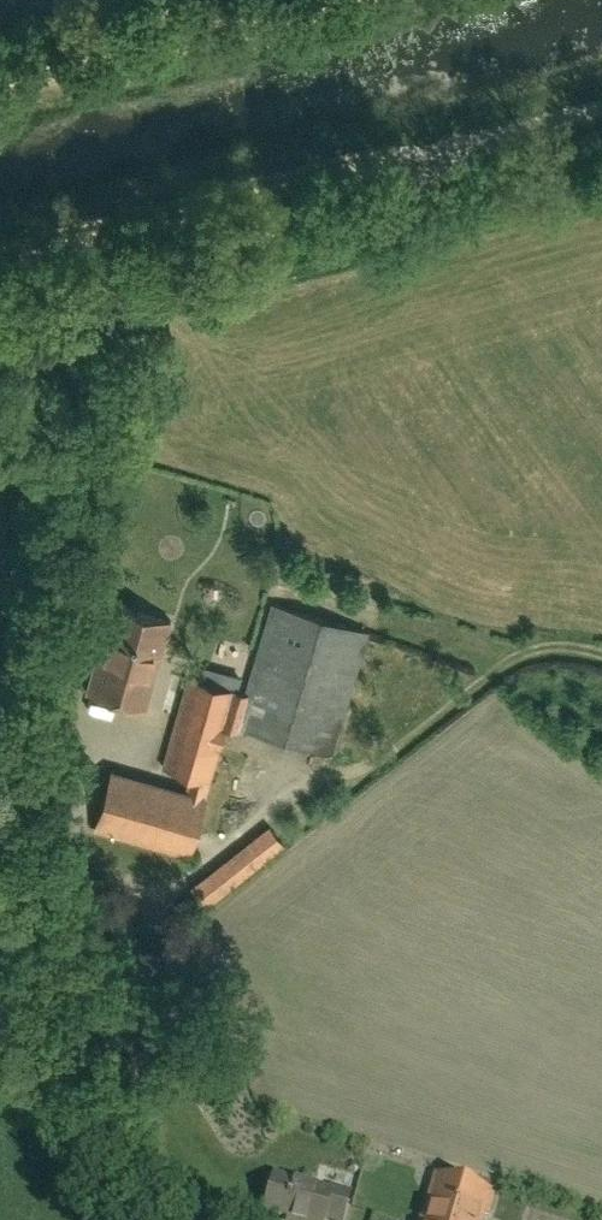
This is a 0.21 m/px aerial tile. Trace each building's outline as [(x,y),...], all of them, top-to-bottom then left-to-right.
[(145,709),(170,621),(112,604),(86,692),(145,709)] [(331,756),(367,632),(274,604),(247,696),(189,679),(163,767),(191,775),(186,792),(112,770),(94,830),(188,857),(226,727),(241,731),(242,730),(331,756)] [(285,845),(269,825),(190,887),(206,907),(285,845)] [(349,1193),(330,1187),(329,1190),(273,1175),(263,1212),(292,1219),(323,1219),(329,1219),(341,1219),(349,1193)] [(482,1215),(489,1217),(495,1195),(488,1193),(489,1191),(435,1176),(423,1218),(422,1217),(421,1219),(481,1219),(482,1215)]
